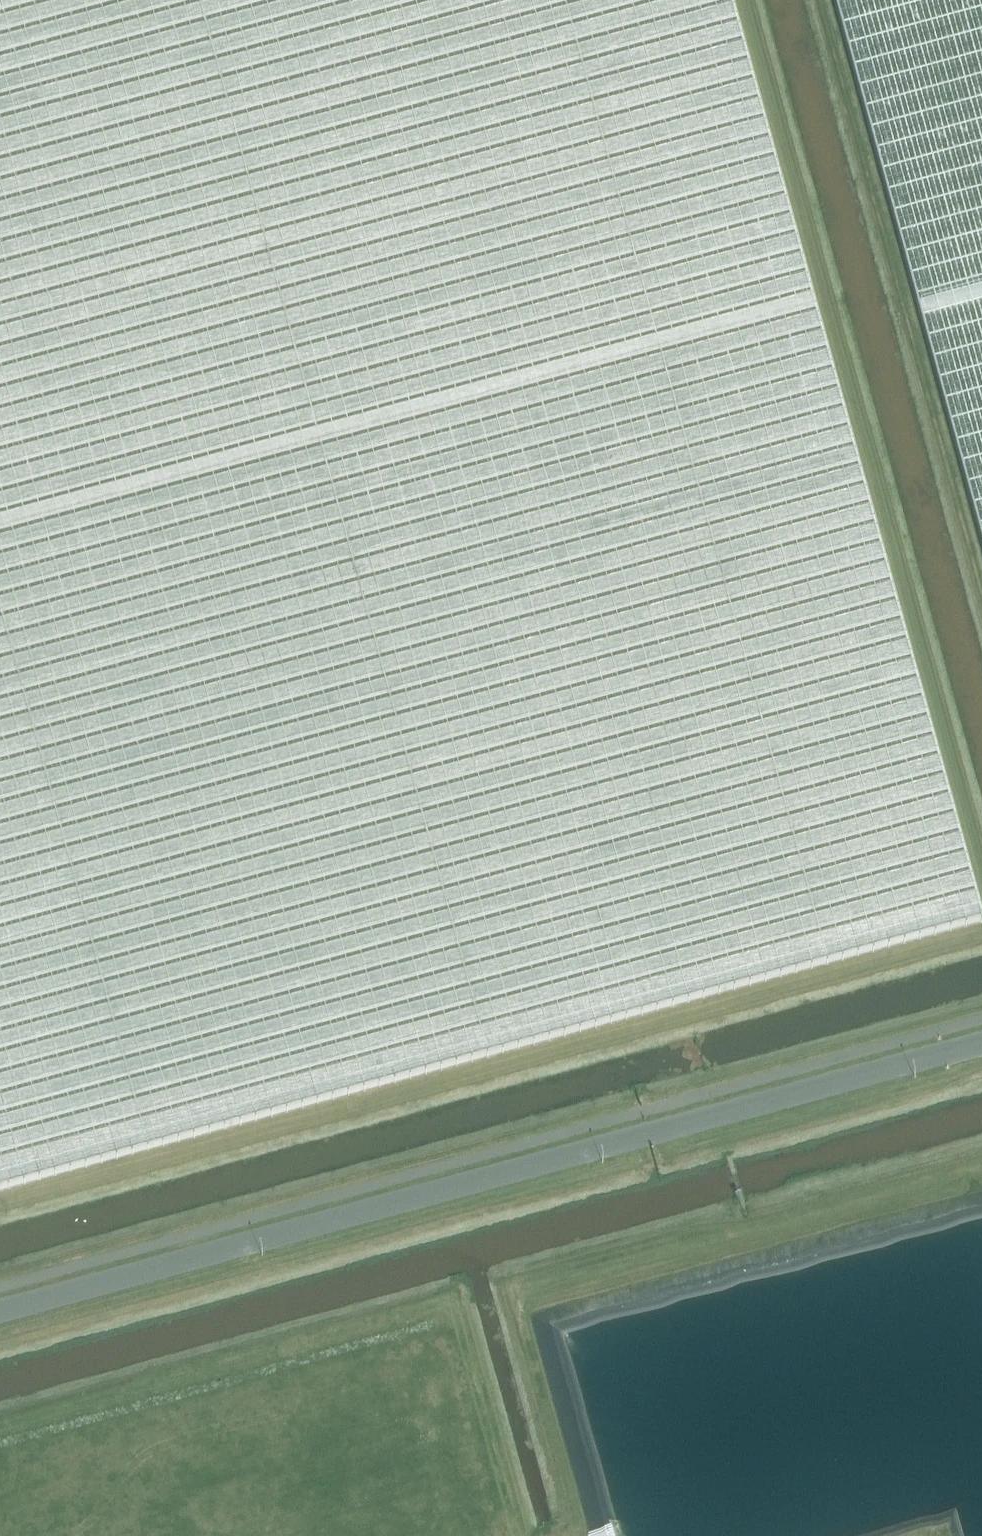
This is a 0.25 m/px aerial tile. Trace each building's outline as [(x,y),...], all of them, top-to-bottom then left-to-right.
[(981,921),(981,915),(732,0),(0,0),(0,1190),(981,921)] [(981,544),(981,0),(833,0),(981,544)]
